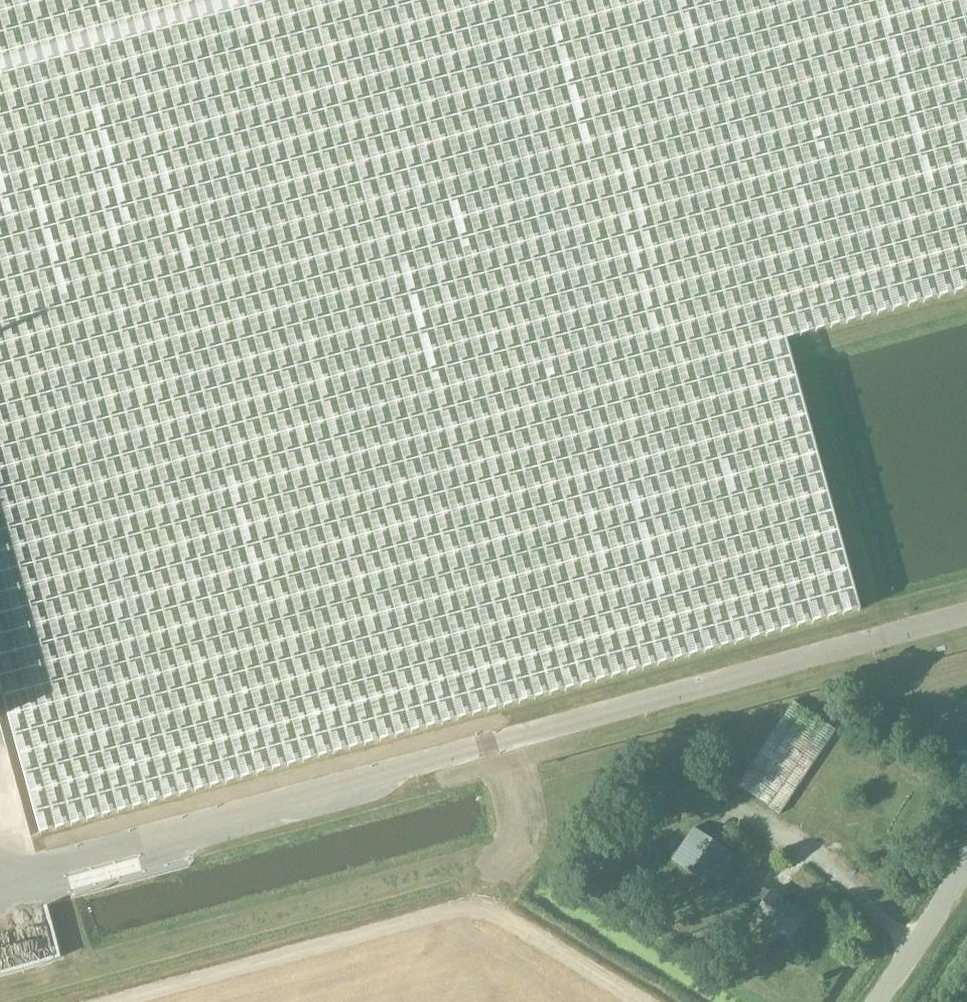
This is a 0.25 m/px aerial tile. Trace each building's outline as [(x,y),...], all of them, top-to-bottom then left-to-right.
[(39,834),(860,610),(786,339),(966,290),(966,0),(0,0),(0,691),(39,834)] [(792,701),(736,784),(778,813),(835,730),(792,701)] [(709,886),(731,854),(693,827),(671,859),(709,886)] [(789,939),(805,916),(768,891),(767,892),(758,885),(749,898),(759,904),(752,914),(789,939)]
